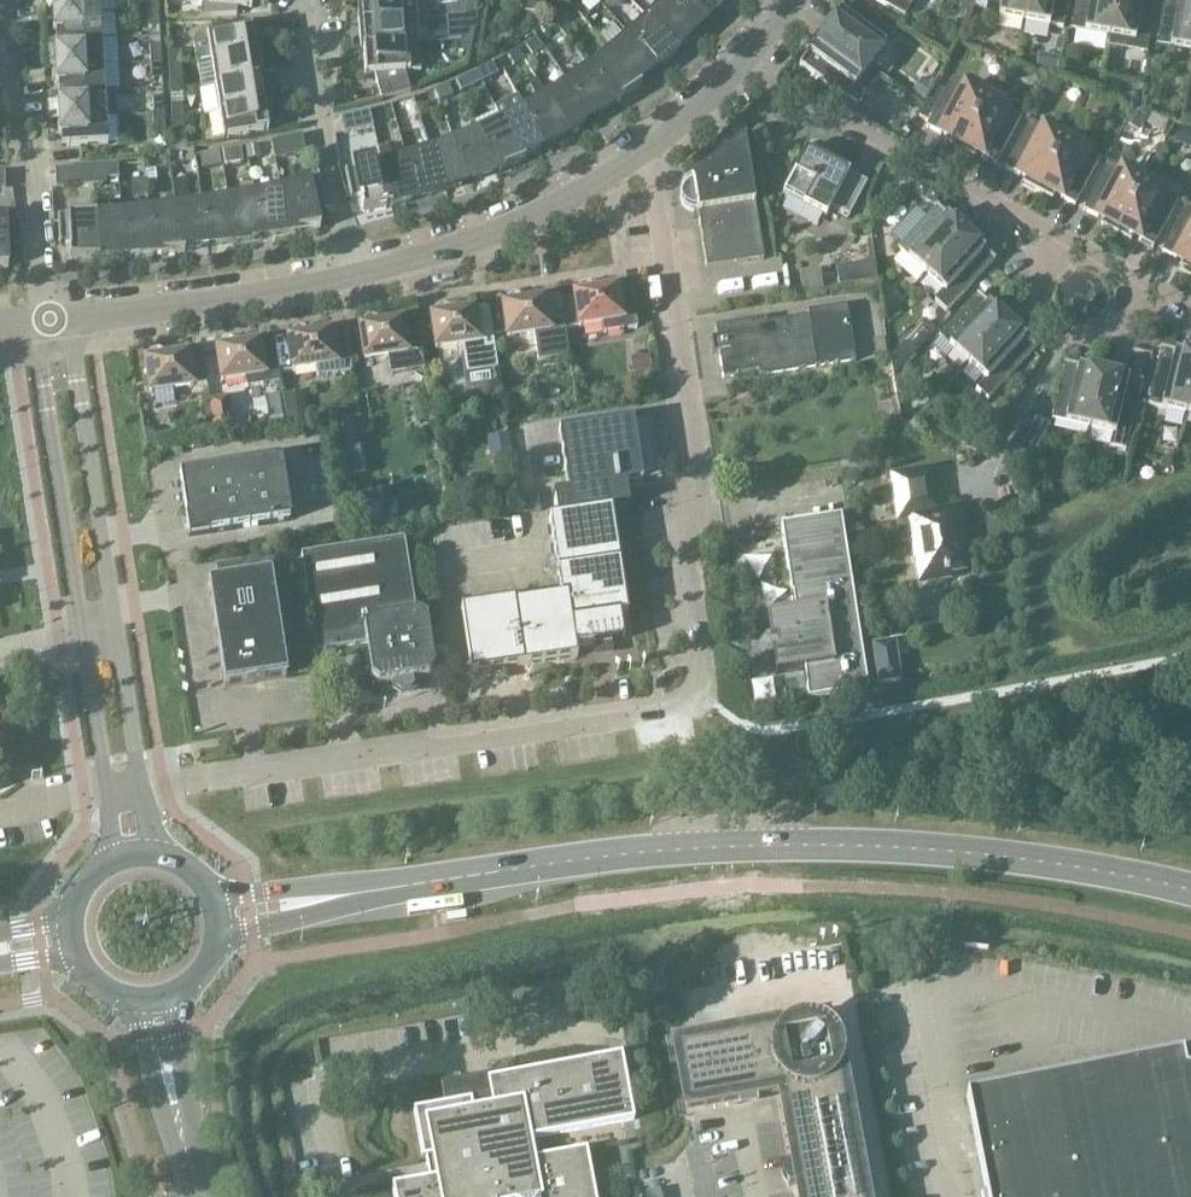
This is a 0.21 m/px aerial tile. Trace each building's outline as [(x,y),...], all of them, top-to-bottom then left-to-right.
[(52,17),(100,14),(100,0),(51,0),(52,17)] [(158,9),(157,0),(146,0),(147,10),(158,9)] [(251,0),(201,0),(200,16),(236,15),(236,9),(251,9),(251,0)] [(360,24),(417,19),(416,0),(358,0),(360,24)] [(579,4),(587,14),(600,3),(597,0),(585,0),(579,4)] [(646,18),(677,50),(696,30),(664,0),(662,0),(646,18)] [(696,30),(715,11),(703,0),(664,0),(696,30)] [(715,11),(726,0),(703,0),(715,11)] [(869,67),(893,35),(847,1),(846,0),(836,13),(838,15),(824,34),(869,67)] [(913,0),(873,0),(904,17),(913,0)] [(973,9),(985,11),(987,0),(974,0),(973,9)] [(1023,22),(1027,0),(987,0),(985,11),(984,15),(1023,22)] [(1023,22),(1062,29),(1067,0),(1027,0),(1023,22)] [(1115,0),(1075,0),(1070,30),(1109,37),(1115,0)] [(1109,37),(1110,37),(1108,48),(1146,54),(1156,0),(1115,0),(1109,37)] [(1155,45),(1190,52),(1190,0),(1163,0),(1155,45)] [(159,28),(158,9),(147,10),(148,29),(159,28)] [(551,19),(556,26),(569,16),(564,10),(551,19)] [(102,40),(100,14),(52,17),(53,34),(57,34),(57,42),(102,40)] [(646,18),(626,35),(657,69),(677,50),(646,18)] [(419,44),(417,19),(360,24),(362,48),(419,44)] [(544,35),(556,26),(551,19),(539,28),(544,35)] [(463,23),(460,38),(472,40),(475,26),(463,23)] [(196,63),(210,61),(255,53),(251,27),(199,35),(195,37),(193,40),(193,44),(196,63)] [(855,85),(869,67),(824,34),(811,53),(809,51),(799,65),(800,65),(856,106),(866,93),(855,85)] [(626,35),(607,51),(636,86),(657,69),(626,35)] [(472,40),(460,38),(458,52),(470,54),(472,40)] [(536,39),(525,46),(529,53),(537,54),(543,50),(536,39)] [(102,40),(57,42),(58,51),(54,51),(54,69),(103,66),(102,40)] [(421,71),(419,44),(362,48),(364,75),(373,74),(381,100),(410,91),(404,72),(421,71)] [(150,62),(161,62),(160,45),(149,46),(150,62)] [(517,49),(507,56),(512,64),(522,58),(517,49)] [(607,51),(587,67),(614,103),(640,88),(639,86),(637,88),(636,86),(607,51)] [(168,65),(180,64),(180,52),(168,53),(168,65)] [(210,61),(214,86),(259,79),(255,53),(210,61)] [(1049,57),(1046,73),(1054,75),(1057,58),(1049,57)] [(162,80),(161,62),(150,62),(151,81),(162,80)] [(181,81),(180,64),(168,65),(169,82),(181,81)] [(490,64),(475,72),(481,83),(496,75),(490,64)] [(105,92),(103,66),(54,69),(55,86),(60,86),(60,94),(105,92)] [(587,67),(566,81),(591,119),(614,103),(587,67)] [(460,93),(481,83),(475,72),(454,82),(460,93)] [(259,79),(214,86),(219,112),(263,105),(259,79)] [(943,143),(958,151),(986,98),(963,87),(950,80),(925,127),(940,135),(941,133),(947,136),(943,143)] [(544,95),(568,134),(591,119),(566,81),(544,95)] [(544,148),(568,134),(544,95),(537,83),(529,87),(536,100),(522,108),(544,148)] [(57,121),(106,118),(115,118),(113,92),(105,92),(60,94),(61,103),(56,103),(57,121)] [(1090,94),(1084,110),(1095,115),(1101,98),(1090,94)] [(153,116),(164,115),(163,97),(152,98),(153,116)] [(986,98),(958,151),(973,159),(977,152),(982,155),(981,157),(996,164),(1020,117),(1008,111),(1008,110),(986,98)] [(171,115),(183,114),(182,105),(170,105),(171,115)] [(268,132),(263,105),(219,112),(223,139),(268,132)] [(522,108),(500,120),(520,160),(544,148),(522,108)] [(343,135),(372,128),(369,111),(339,118),(343,135)] [(184,134),(183,114),(171,115),(172,134),(184,134)] [(165,133),(164,115),(153,116),(153,133),(165,133)] [(106,118),(57,121),(58,138),(62,138),(63,147),(107,145),(106,118)] [(521,162),(520,160),(500,120),(476,130),(495,172),(524,163),(524,161),(521,162)] [(1021,185),(1036,193),(1064,140),(1042,128),(1042,129),(1029,122),(1004,169),(1018,176),(1019,174),(1025,177),(1021,185)] [(476,130),(453,140),(469,183),(495,172),(476,130)] [(274,160),(305,153),(301,136),(270,142),(274,160)] [(744,137),(685,184),(680,200),(691,212),(697,212),(706,269),(763,260),(744,139),(745,139),(744,137)] [(453,140),(429,149),(443,192),(469,183),(453,140)] [(1064,140),(1036,193),(1051,201),(1055,193),(1061,196),(1060,199),(1074,206),(1099,159),(1086,152),(1064,140)] [(810,147),(805,151),(782,195),(826,218),(831,208),(848,217),(866,183),(827,163),(829,157),(827,150),(822,146),(816,145),(810,147)] [(391,207),(417,200),(404,157),(391,160),(388,147),(377,149),(380,163),(391,207)] [(240,149),(222,152),(224,166),(242,163),(240,149)] [(417,200),(443,192),(429,149),(404,157),(417,200)] [(218,152),(200,155),(202,169),(220,167),(218,152)] [(363,214),(391,207),(380,163),(344,171),(349,199),(359,197),(363,214)] [(1115,234),(1143,182),(1120,170),(1107,164),(1082,211),(1097,218),(1098,216),(1103,219),(1100,226),(1115,234)] [(92,168),(93,186),(105,185),(105,179),(118,179),(117,165),(92,168)] [(55,188),(93,186),(92,168),(54,170),(55,188)] [(154,171),(144,172),(145,180),(146,187),(155,186),(154,171)] [(185,179),(171,181),(173,194),(187,192),(185,179)] [(145,180),(130,181),(131,197),(146,195),(146,187),(145,180)] [(317,180),(280,188),(289,233),(319,230),(319,228),(317,228),(313,210),(323,208),(317,180)] [(1165,194),(1143,182),(1115,234),(1130,242),(1134,235),(1139,238),(1138,240),(1152,248),(1177,201),(1164,194),(1165,194)] [(280,188),(253,194),(262,238),(289,233),(280,188)] [(235,243),(262,238),(253,194),(227,198),(235,243)] [(207,247),(235,243),(227,198),(201,202),(207,247)] [(201,202),(174,206),(180,251),(181,251),(207,247),(201,202)] [(910,204),(885,230),(897,241),(922,215),(910,204)] [(1190,275),(1190,208),(1186,205),(1161,252),(1175,260),(1176,258),(1182,261),(1178,268),(1190,275)] [(181,253),(181,251),(180,251),(174,206),(148,209),(153,254),(184,254),(184,253),(181,253)] [(926,276),(964,235),(946,219),(948,218),(936,206),(935,207),(935,208),(897,249),(926,276)] [(148,209),(121,212),(126,257),(153,254),(148,209)] [(121,212),(95,214),(98,260),(126,257),(121,212)] [(70,262),(98,260),(95,214),(57,217),(58,245),(69,245),(70,262)] [(0,220),(0,269),(7,269),(7,268),(5,268),(4,249),(14,248),(13,220),(0,220)] [(981,251),(964,235),(926,276),(943,292),(934,301),(946,313),(993,261),(993,262),(995,261),(982,249),(981,251)] [(813,263),(792,267),(797,291),(818,286),(813,263)] [(835,269),(838,288),(876,282),(874,263),(835,269)] [(979,287),(987,293),(993,284),(986,279),(979,287)] [(583,285),(576,295),(574,296),(578,327),(601,324),(603,333),(637,328),(631,287),(594,293),(594,291),(583,285)] [(967,364),(1005,324),(988,308),(989,306),(977,295),(976,296),(938,337),(967,364)] [(495,310),(499,335),(506,334),(507,338),(533,334),(537,361),(568,356),(559,298),(522,304),(522,302),(511,296),(504,306),(502,307),(502,308),(495,310)] [(492,336),(499,335),(495,310),(488,311),(488,309),(451,315),(450,313),(439,307),(432,317),(430,318),(435,349),(458,346),(460,355),(463,355),(465,369),(471,373),(497,369),(492,336)] [(846,310),(842,307),(806,312),(807,317),(765,324),(765,319),(714,327),(722,377),(758,372),(759,376),(855,361),(846,310)] [(368,318),(361,328),(359,329),(364,360),(387,357),(390,374),(424,369),(416,320),(379,326),(379,324),(368,318)] [(1022,339),(1005,324),(967,364),(984,380),(975,390),(987,401),(1034,350),(1035,350),(1036,349),(1024,338),(1022,339)] [(296,329),(290,339),(287,340),(292,371),(315,368),(317,377),(351,372),(345,331),(308,337),(307,335),(296,329)] [(225,340),(218,350),(216,351),(221,382),(244,379),(245,388),(279,383),(273,342),(236,348),(236,346),(225,340)] [(1186,414),(1190,391),(1190,358),(1176,355),(1176,352),(1160,348),(1160,350),(1147,405),(1186,414)] [(153,351),(146,361),(144,362),(149,393),(206,384),(201,353),(165,359),(164,357),(153,351)] [(650,356),(636,357),(637,371),(651,370),(650,356)] [(1089,429),(1102,375),(1079,370),(1080,367),(1064,364),(1063,365),(1064,365),(1051,420),(1089,429)] [(1125,380),(1102,375),(1089,429),(1112,435),(1109,447),(1125,451),(1141,383),(1142,382),(1125,378),(1125,380)] [(299,393),(284,396),(288,422),(303,419),(299,393)] [(214,437),(232,434),(227,398),(209,401),(214,437)] [(1028,415),(1010,449),(1031,460),(1050,426),(1028,415)] [(552,495),(555,517),(548,518),(560,597),(515,603),(514,601),(460,609),(470,674),(577,658),(575,648),(623,641),(619,615),(627,614),(611,509),(628,507),(625,485),(660,480),(651,417),(558,431),(567,492),(552,495)] [(349,420),(336,422),(339,441),(352,439),(349,420)] [(489,456),(509,452),(504,429),(484,433),(489,456)] [(279,459),(178,475),(188,537),(289,521),(279,459)] [(956,532),(961,531),(958,509),(938,512),(932,471),(892,477),(899,520),(904,519),(908,539),(913,539),(920,582),(946,578),(945,572),(962,570),(956,532)] [(830,475),(811,479),(814,492),(833,487),(830,475)] [(353,496),(354,520),(381,519),(380,495),(353,496)] [(794,611),(765,616),(774,675),(802,670),(803,671),(807,700),(867,690),(839,515),(780,524),(780,526),(782,536),(794,611)] [(401,539),(381,543),(300,556),(316,652),(364,644),(370,678),(378,684),(393,681),(395,691),(396,693),(401,696),(410,695),(414,690),(414,688),(414,686),(413,679),(428,676),(432,670),(424,618),(417,613),(413,614),(401,539)] [(266,562),(214,570),(216,585),(206,586),(222,689),(284,679),(266,562)] [(714,1038),(674,1045),(686,1109),(780,1092),(793,1166),(785,1167),(788,1186),(797,1185),(799,1196),(865,1196),(838,1048),(834,1038),(814,1023),(800,1022),(714,1038)] [(1184,1068),(1181,1052),(966,1094),(987,1196),(1190,1196),(1190,1069),(1184,1068)] [(395,1196),(594,1196),(585,1150),(531,1159),(528,1139),(633,1120),(621,1055),(467,1083),(470,1100),(414,1110),(423,1158),(434,1156),(437,1176),(393,1184),(395,1196)]
